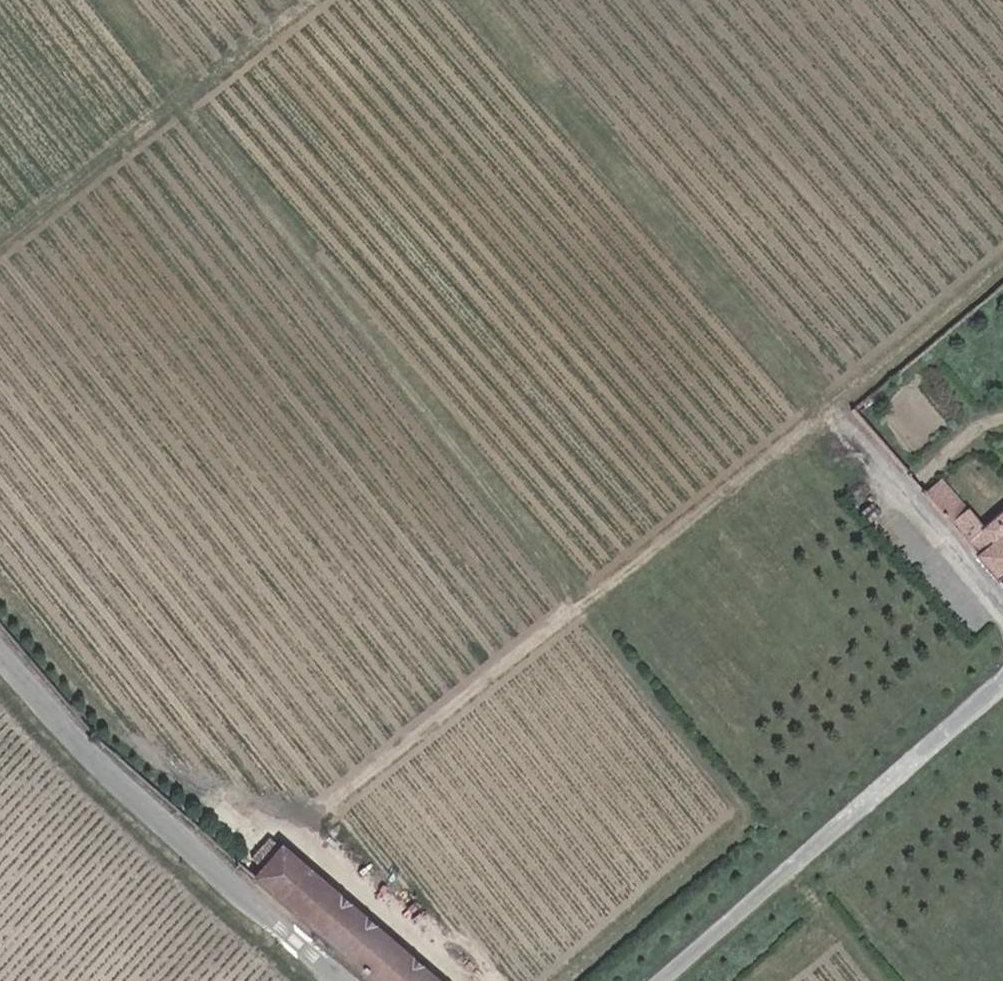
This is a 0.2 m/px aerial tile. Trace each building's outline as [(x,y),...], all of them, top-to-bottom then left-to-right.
[(974,505),(948,474),(931,489),(958,519),(974,505)] [(991,525),(974,505),(958,519),(976,540),(993,527),(1002,538),(986,551),(1002,570),(1002,515),(991,525)] [(294,851),(285,843),(260,876),(306,916),(333,883),(294,851)] [(333,883),(306,916),(339,945),(382,980),(450,980),(392,932),(333,883)]
